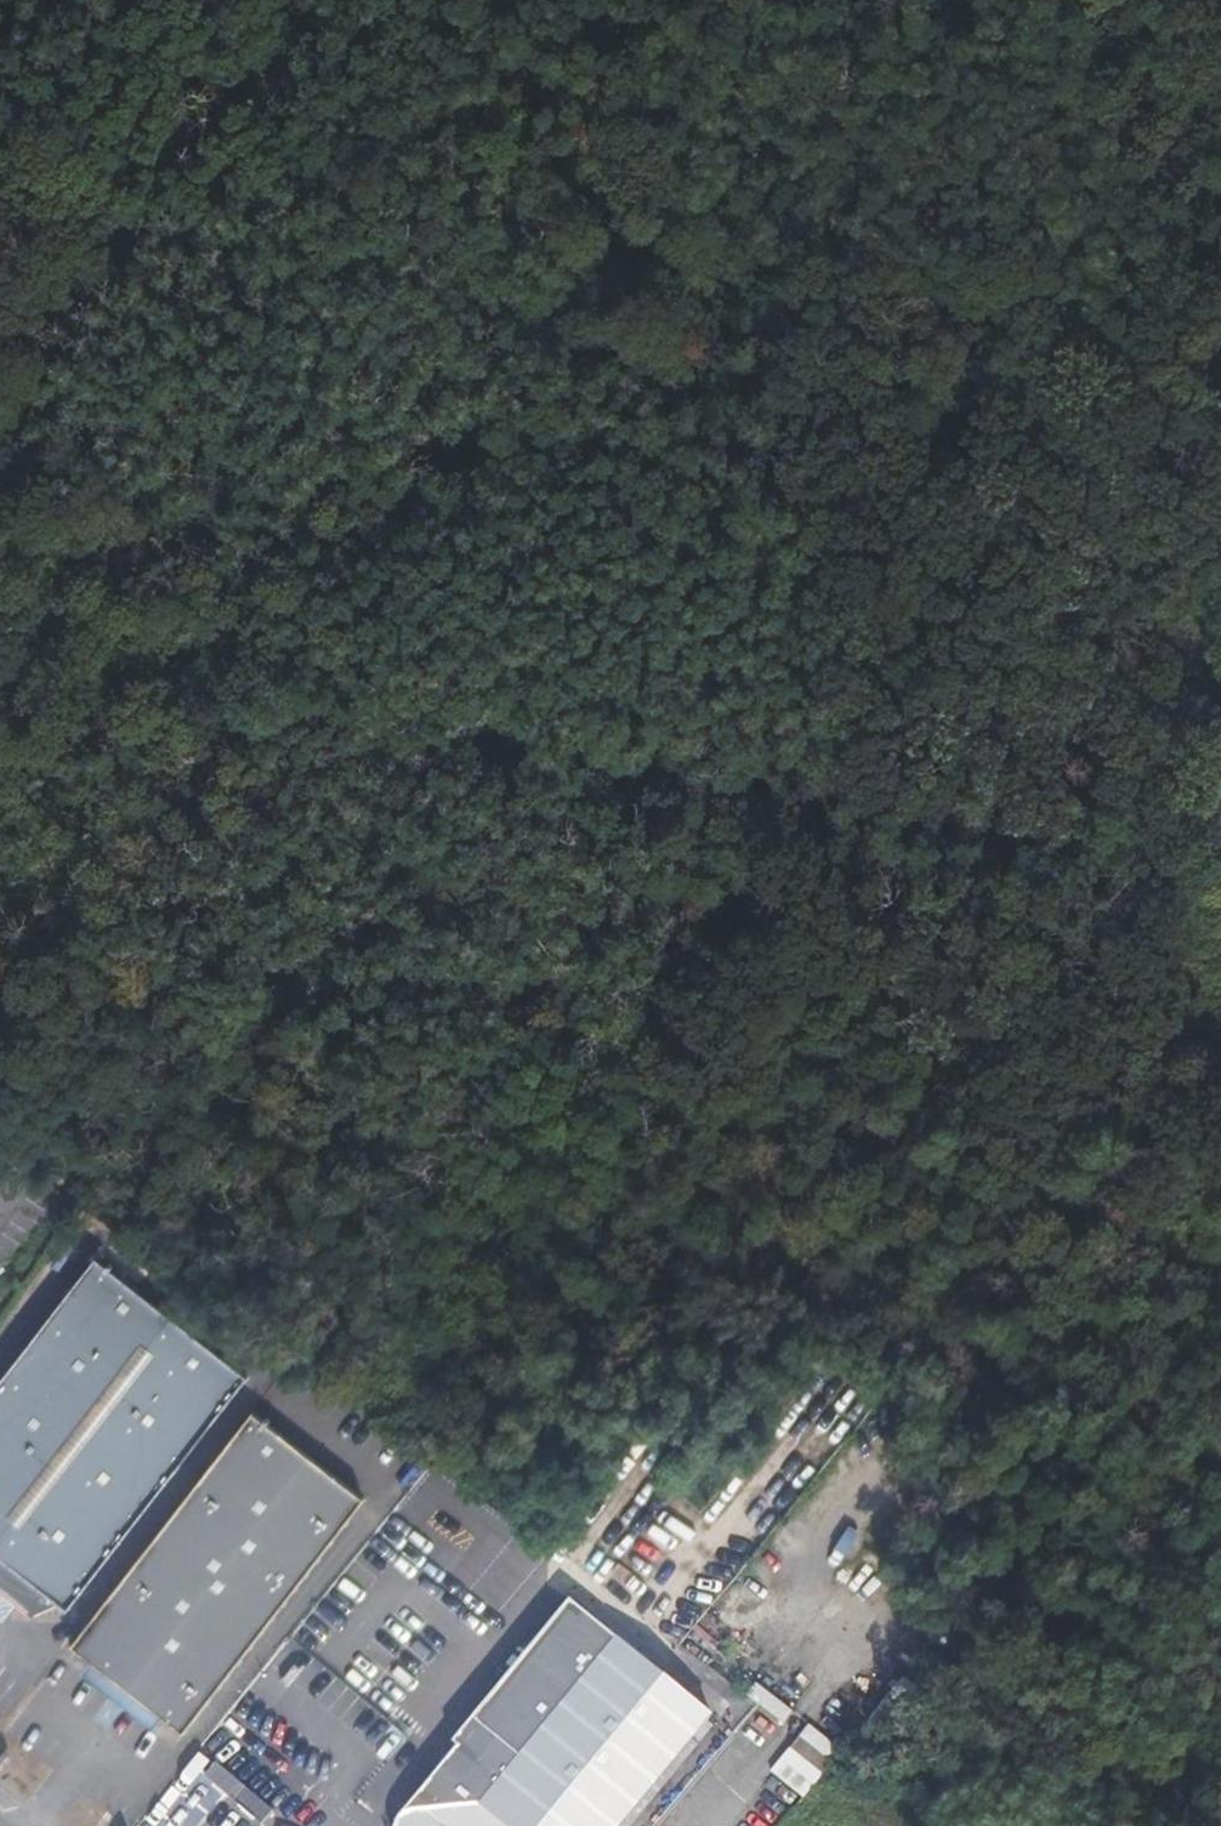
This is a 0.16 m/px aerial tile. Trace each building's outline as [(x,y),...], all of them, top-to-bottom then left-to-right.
[(3,1593),(34,1618),(57,1608),(67,1616),(247,1385),(96,1265),(0,1388),(0,1591),(3,1593)] [(183,1741),(364,1510),(249,1423),(70,1651),(183,1741)] [(569,1598),(454,1739),(459,1744),(399,1818),(397,1825),(623,1825),(712,1717),(569,1598)] [(770,1770),(804,1797),(842,1750),(808,1723),(770,1770)]
